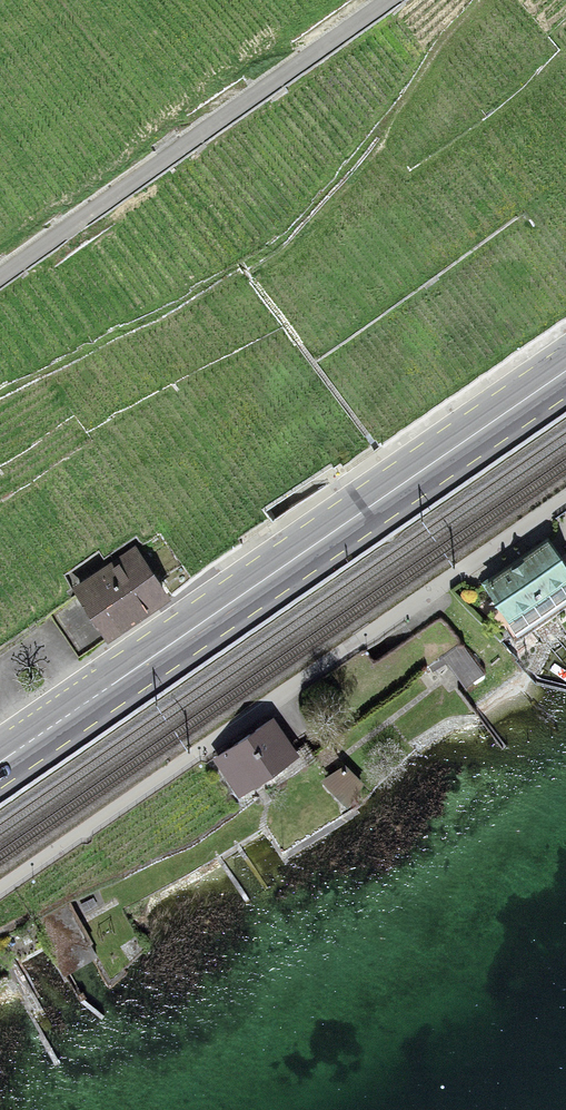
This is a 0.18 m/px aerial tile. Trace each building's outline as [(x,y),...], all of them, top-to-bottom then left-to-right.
[(483,583),(510,619),(565,579),(565,566),(548,538),(483,583)] [(80,590),(108,631),(164,594),(135,553),(80,590)] [(61,628),(91,607),(87,601),(84,603),(79,595),(52,614),(61,628)] [(91,607),(61,628),(79,653),(108,633),(91,607)] [(486,670),(463,643),(445,656),(467,685),(486,670)] [(218,756),(243,792),(296,755),(271,719),(218,756)] [(344,766),(326,778),(352,797),(361,782),(344,766)] [(38,924),(65,965),(94,947),(69,908),(38,924)]
